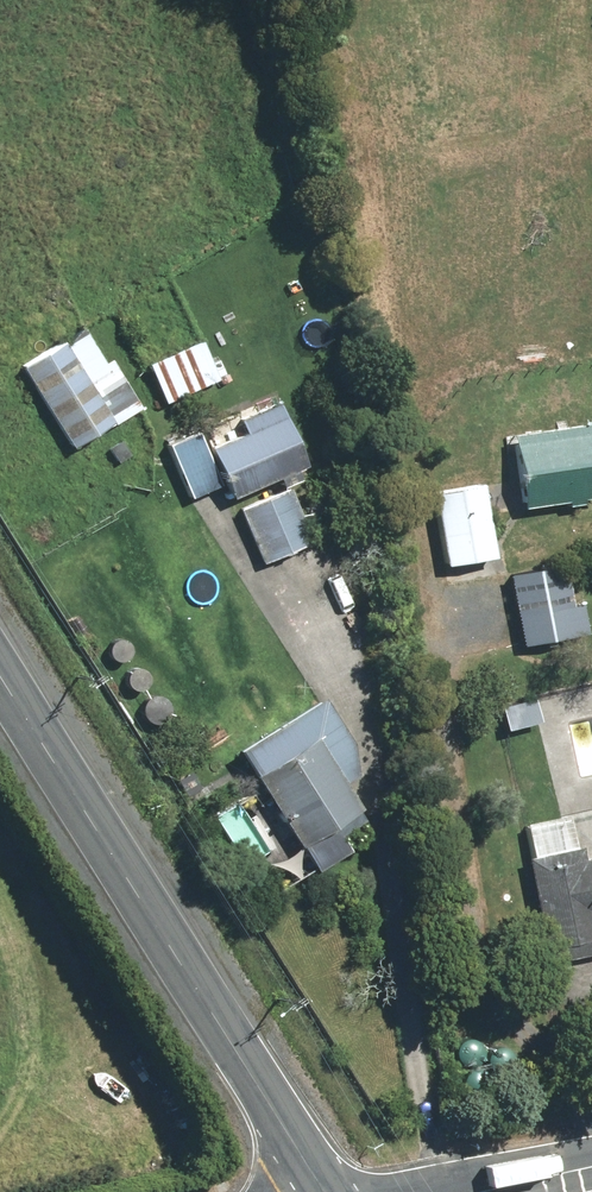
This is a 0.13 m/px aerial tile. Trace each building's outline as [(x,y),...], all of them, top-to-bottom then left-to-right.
[(64,340),(21,366),(73,452),(143,410),(113,359),(105,362),(87,332),(67,345),(64,340)] [(202,341),(149,365),(166,404),(220,381),(202,341)] [(233,499),(308,467),(279,404),(240,421),(246,434),(211,449),(233,499)] [(512,435),(524,508),(567,502),(568,507),(585,504),(584,500),(591,499),(591,438),(590,423),(512,435)] [(198,433),(169,445),(191,498),(221,486),(198,433)] [(122,442),(110,449),(119,464),(131,456),(122,442)] [(484,485),(434,493),(446,567),(496,558),(484,485)] [(291,488),(241,509),(265,566),(315,545),(291,488)] [(566,564),(509,575),(523,647),(580,635),(566,564)] [(300,846),(316,871),(350,850),(340,835),(363,820),(364,820),(358,810),(362,808),(346,783),(357,776),(352,743),(324,698),(240,751),(255,775),(253,776),(298,847),(300,846)] [(541,721),(534,699),(498,709),(505,731),(541,721)] [(584,858),(582,846),(575,847),(568,813),(525,822),(532,856),(527,857),(549,961),(591,953),(591,857),(584,858)]
